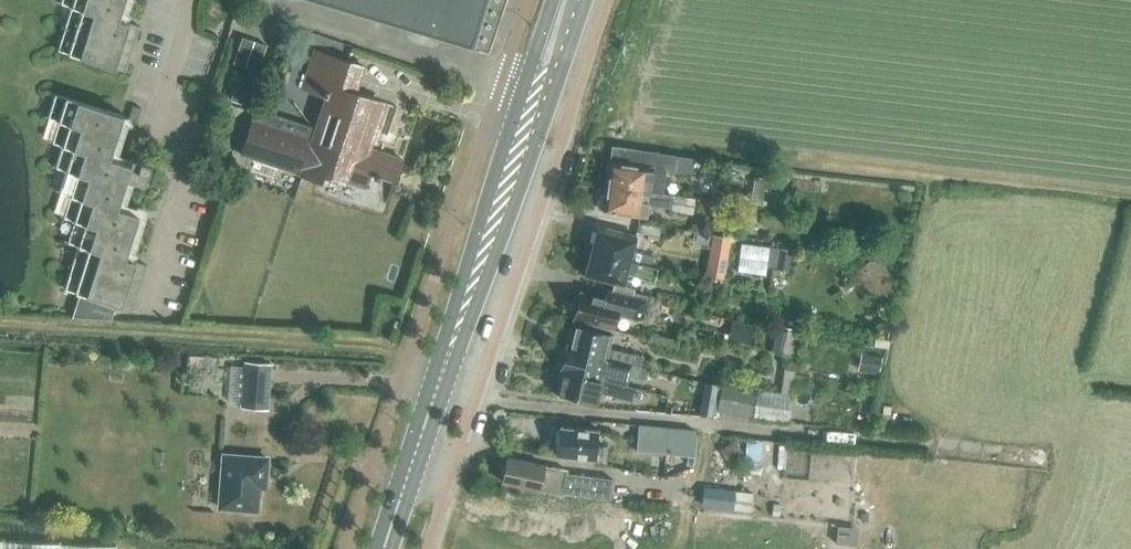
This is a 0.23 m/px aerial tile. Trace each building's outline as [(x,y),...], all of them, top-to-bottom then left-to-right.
[(60,3),(70,6),(56,49),(124,71),(139,26),(117,19),(123,0),(61,0),(60,3)] [(473,50),(488,0),(305,0),(473,50)] [(242,37),(233,63),(257,71),(266,45),(242,37)] [(385,204),(387,205),(402,159),(366,148),(380,106),(354,97),(364,67),(313,51),(300,90),(324,97),(314,127),(255,107),(240,156),(299,174),(299,175),(322,183),(325,175),(347,182),(365,188),(370,172),(393,181),(385,204)] [(239,74),(230,100),(242,104),(251,78),(239,74)] [(47,116),(47,117),(57,120),(51,142),(61,145),(54,167),(65,170),(58,192),(69,195),(62,217),(73,220),(66,242),(77,245),(63,288),(79,293),(72,317),(111,319),(116,305),(130,310),(145,265),(123,258),(137,215),(116,208),(125,179),(142,185),(149,164),(139,161),(138,162),(130,159),(128,165),(108,158),(122,115),(54,93),(47,115),(47,116)] [(604,165),(603,173),(607,177),(606,186),(646,191),(646,192),(662,194),(666,169),(673,170),(675,157),(675,155),(624,148),(611,147),(609,161),(609,162),(604,165)] [(756,177),(753,203),(762,205),(779,207),(782,181),(784,172),(768,170),(767,179),(756,177)] [(600,198),(599,205),(603,209),(602,211),(646,218),(647,215),(648,205),(655,206),(669,208),(671,195),(662,194),(646,192),(646,191),(606,186),(605,194),(600,198)] [(674,196),(672,210),(693,213),(695,199),(674,196)] [(660,227),(639,224),(638,233),(659,237),(660,227)] [(636,236),(597,226),(590,251),(630,261),(652,266),(655,256),(632,251),(636,236)] [(765,276),(769,248),(741,244),(737,272),(765,276)] [(792,249),(780,247),(777,270),(788,272),(792,249)] [(630,261),(590,251),(584,276),(624,286),(627,273),(638,276),(638,277),(655,281),(658,268),(652,267),(652,266),(630,261)] [(711,251),(706,279),(724,282),(729,254),(711,251)] [(874,260),(869,259),(854,271),(871,292),(890,277),(874,260)] [(580,293),(574,319),(613,329),(617,316),(640,321),(644,303),(606,294),(605,299),(580,293)] [(650,302),(652,297),(633,293),(632,298),(650,302)] [(732,320),(727,339),(749,345),(754,325),(732,320)] [(613,335),(572,325),(566,349),(607,359),(607,358),(642,367),(644,357),(609,348),(613,335)] [(778,326),(773,351),(782,353),(792,355),(798,331),(778,326)] [(675,341),(651,334),(649,340),(673,346),(675,341)] [(641,367),(607,359),(566,349),(560,371),(601,381),(601,380),(627,386),(629,376),(638,379),(641,367)] [(782,353),(780,363),(784,368),(793,370),(796,356),(792,355),(782,353)] [(863,353),(860,368),(878,372),(881,357),(863,353)] [(190,355),(188,375),(215,377),(217,357),(190,355)] [(241,407),(268,409),(272,364),(244,362),(241,407)] [(560,371),(555,394),(595,404),(598,392),(631,401),(635,388),(627,386),(601,380),(601,381),(560,371)] [(794,374),(793,384),(808,386),(809,376),(794,374)] [(689,391),(702,394),(705,383),(692,380),(689,391)] [(734,415),(738,387),(710,382),(704,415),(718,417),(719,413),(734,415)] [(738,387),(734,415),(752,418),(757,390),(738,387)] [(791,395),(757,390),(753,418),(788,423),(791,395)] [(639,435),(637,451),(651,452),(667,453),(670,428),(667,428),(640,425),(639,435)] [(594,464),(606,465),(608,447),(597,445),(599,431),(561,427),(559,456),(596,459),(594,464)] [(734,439),(725,445),(732,458),(742,452),(734,439)] [(220,509),(257,511),(259,481),(266,481),(268,459),(224,456),(220,509)] [(540,491),(563,495),(563,493),(589,497),(610,500),(613,480),(566,474),(567,471),(507,458),(502,483),(540,491)] [(749,512),(751,493),(707,488),(705,507),(749,512)] [(773,504),(771,517),(779,517),(780,505),(773,504)] [(857,527),(838,525),(835,543),(855,545),(857,527)]
